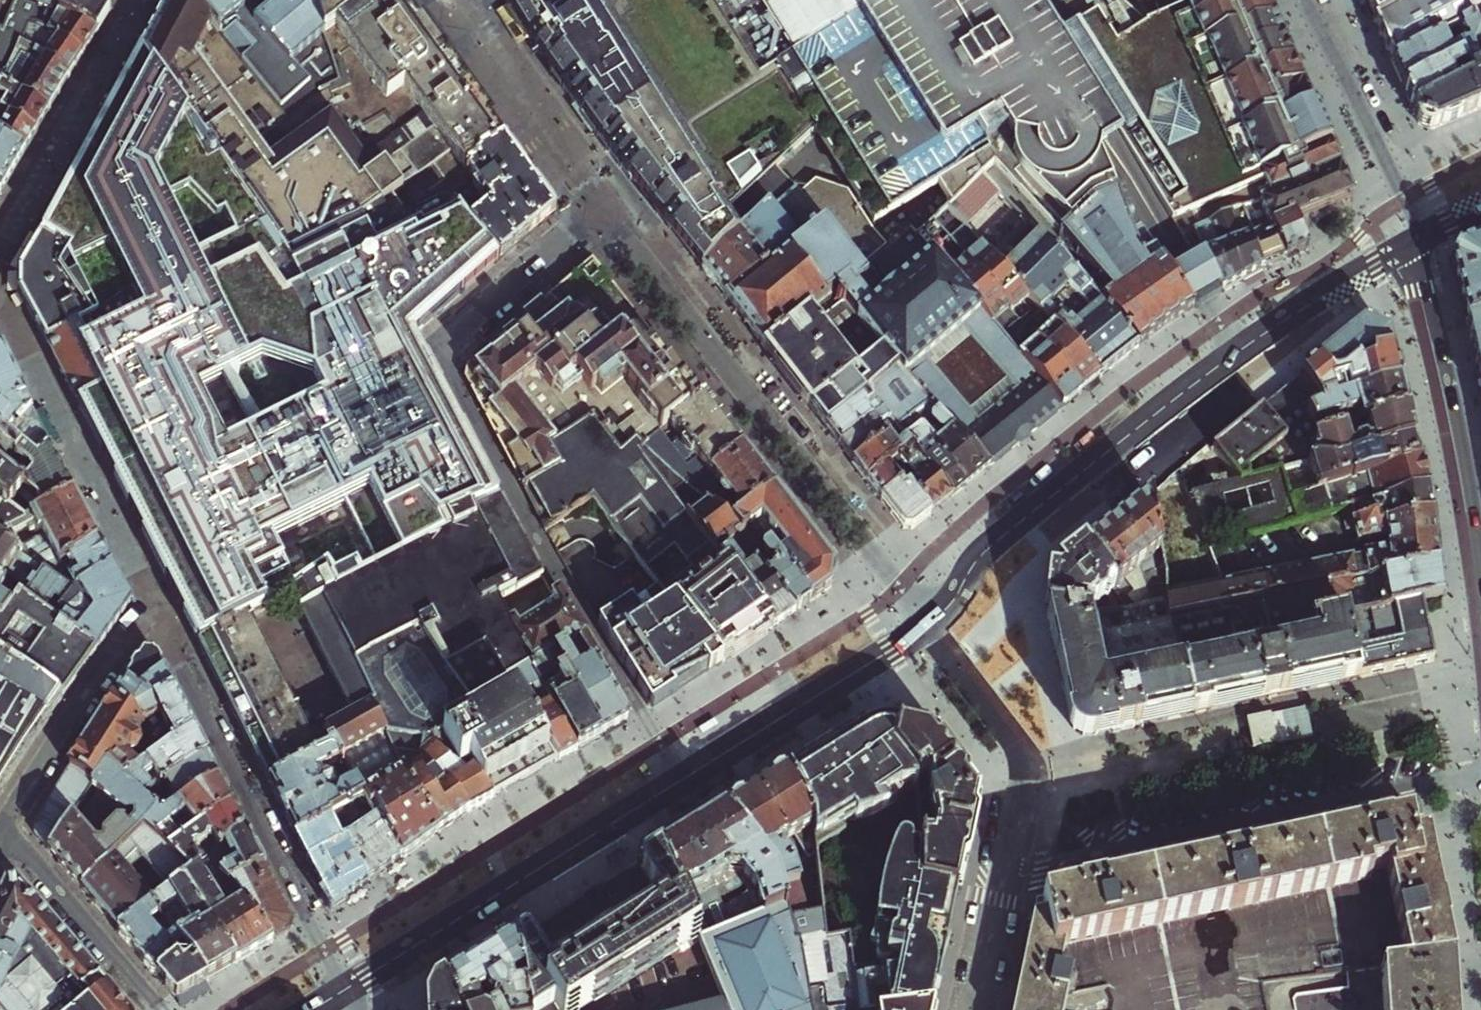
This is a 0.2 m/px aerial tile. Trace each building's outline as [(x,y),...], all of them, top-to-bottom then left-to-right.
[(3,80),(21,47),(29,27),(36,5),(18,1),(17,0),(13,0),(5,28),(0,27),(0,78),(3,80)] [(5,28),(13,0),(0,0),(0,27),(5,28)] [(37,3),(60,10),(97,33),(106,18),(110,11),(104,7),(89,0),(38,0),(37,3)] [(159,16),(146,39),(140,50),(293,261),(429,200),(411,174),(393,151),(406,147),(382,120),(351,137),(342,126),(330,92),(318,96),(289,119),(193,0),(167,0),(159,16)] [(289,119),(318,96),(330,92),(341,89),(321,21),(325,18),(316,0),(193,0),(289,119)] [(325,18),(321,21),(341,89),(330,92),(342,126),(351,137),(382,120),(406,147),(393,151),(411,174),(429,200),(450,191),(463,185),(461,176),(478,164),(476,158),(503,141),(417,22),(401,0),(316,0),(325,18)] [(512,13),(527,0),(504,0),(512,13)] [(512,13),(518,22),(526,37),(545,63),(548,67),(565,92),(583,117),(587,122),(645,198),(702,270),(747,229),(769,208),(775,216),(779,212),(796,196),(773,170),(816,129),(832,153),(847,138),(867,117),(847,91),(887,52),(897,40),(908,51),(923,86),(933,124),(944,138),(966,161),(974,169),(978,173),(991,162),(982,151),(980,148),(979,137),(982,135),(986,132),(1003,119),(1076,65),(1086,64),(1092,73),(1095,71),(1105,66),(1112,63),(1200,22),(1247,0),(1213,0),(1194,9),(1190,0),(1180,0),(1144,16),(1125,0),(527,0),(512,13)] [(1277,20),(1268,0),(1247,0),(1200,22),(1112,63),(1105,66),(1125,99),(1123,101),(1136,120),(1144,115),(1146,114),(1221,60),(1230,53),(1224,44),(1249,30),(1251,34),(1277,20)] [(1194,9),(1213,0),(1190,0),(1194,9)] [(1375,22),(1416,0),(1365,0),(1372,15),(1375,22)] [(1394,65),(1473,27),(1479,40),(1480,39),(1480,0),(1416,0),(1375,22),(1387,49),(1394,65)] [(36,5),(29,27),(55,36),(69,45),(84,54),(92,41),(97,33),(60,10),(37,3),(36,5)] [(1259,50),(1285,38),(1281,29),(1277,20),(1251,34),(1249,30),(1224,44),(1230,53),(1221,60),(1146,114),(1157,132),(1165,147),(1175,163),(1251,134),(1265,128),(1255,105),(1278,95),(1269,74),(1259,50)] [(42,58),(70,77),(79,63),(84,54),(69,45),(55,36),(29,27),(21,47),(42,58)] [(1404,90),(1462,62),(1470,80),(1480,75),(1480,39),(1479,40),(1473,27),(1394,65),(1399,78),(1404,90)] [(1269,74),(1295,62),(1290,50),(1285,38),(1259,50),(1269,74)] [(832,153),(874,219),(892,208),(931,183),(949,211),(964,194),(952,179),(963,169),(968,175),(974,169),(966,161),(944,138),(933,124),(923,86),(908,51),(897,40),(887,52),(847,91),(867,117),(847,138),(832,153)] [(3,80),(0,84),(49,111),(62,91),(70,77),(42,58),(21,47),(3,80)] [(434,373),(428,363),(414,335),(438,314),(463,292),(470,286),(490,268),(500,259),(462,207),(450,191),(293,261),(140,50),(134,61),(121,86),(99,127),(67,186),(49,219),(40,235),(35,243),(27,258),(19,273),(19,284),(19,293),(25,305),(28,311),(52,357),(67,386),(82,416),(118,488),(132,516),(150,550),(163,577),(188,625),(197,643),(249,617),(291,594),(326,574),(335,594),(443,537),(437,524),(500,496),(434,373)] [(1278,95),(1304,84),(1301,77),(1299,72),(1295,62),(1269,74),(1278,95)] [(1412,106),(1415,113),(1473,86),(1470,80),(1462,62),(1404,90),(1412,106)] [(982,151),(991,162),(1018,146),(1100,97),(1102,87),(1092,73),(1086,64),(1076,65),(1003,119),(986,132),(982,135),(979,137),(980,148),(982,151)] [(1018,146),(991,162),(995,166),(1002,174),(1026,159),(1029,157),(1034,166),(1043,176),(1051,171),(1066,162),(1086,151),(1100,142),(1104,140),(1124,128),(1128,125),(1136,120),(1123,101),(1125,99),(1105,66),(1095,71),(1092,73),(1102,87),(1100,97),(1018,146)] [(1420,124),(1433,129),(1457,119),(1480,109),(1480,75),(1470,80),(1473,86),(1415,113),(1420,124)] [(0,85),(0,113),(36,133),(46,117),(49,111),(0,84),(0,85)] [(1265,128),(1314,107),(1309,96),(1304,84),(1278,95),(1255,105),(1265,128)] [(1267,174),(1331,147),(1322,127),(1314,107),(1265,128),(1251,134),(1175,163),(1155,175),(1170,198),(1179,212),(1197,204),(1267,174)] [(24,153),(30,142),(36,133),(0,113),(0,141),(24,153)] [(1144,115),(1136,120),(1128,125),(1124,128),(1129,136),(1130,135),(1136,144),(1157,132),(1146,114),(1144,115)] [(1129,136),(1124,128),(1104,140),(1108,147),(1112,145),(1129,136)] [(1136,144),(1145,159),(1165,147),(1157,132),(1136,144)] [(1112,160),(1108,147),(1104,140),(1100,142),(1086,151),(1090,159),(1095,169),(1099,166),(1112,160)] [(24,153),(0,141),(0,196),(19,162),(24,153)] [(507,254),(556,213),(540,191),(510,151),(503,141),(476,158),(478,164),(461,176),(463,185),(450,191),(462,207),(500,259),(507,254)] [(1145,159),(1155,175),(1175,163),(1165,147),(1145,159)] [(1242,213),(1340,167),(1335,155),(1331,147),(1267,174),(1197,204),(1209,229),(1242,213)] [(1090,159),(1086,151),(1066,162),(1071,170),(1076,180),(1095,169),(1090,159)] [(1034,166),(1029,157),(1026,159),(1002,174),(1032,207),(1057,191),(1043,176),(1034,166)] [(1112,160),(1099,166),(1095,169),(1076,180),(1057,191),(1067,202),(1070,201),(1075,200),(1085,194),(1117,176),(1112,160)] [(978,173),(981,178),(995,166),(991,162),(978,173)] [(1051,171),(1043,176),(1057,191),(1076,180),(1071,170),(1066,162),(1051,171)] [(1326,212),(1354,200),(1352,195),(1347,183),(1340,167),(1242,213),(1253,239),(1270,232),(1293,222),(1295,225),(1326,212)] [(952,179),(964,194),(981,178),(978,173),(974,169),(968,175),(963,169),(952,179)] [(1123,196),(1117,176),(1085,194),(1096,210),(1123,196)] [(949,211),(946,213),(965,234),(999,197),(981,178),(964,194),(949,211)] [(845,193),(812,182),(801,192),(826,229),(856,272),(884,248),(867,228),(845,193)] [(1032,207),(1045,222),(1067,202),(1057,191),(1032,207)] [(826,229),(801,192),(796,196),(779,212),(803,244),(826,229)] [(1070,201),(1067,202),(1083,220),(1096,210),(1085,194),(1075,200),(1070,201)] [(1171,280),(1123,196),(1096,210),(1083,220),(1060,239),(1105,291),(1096,298),(1139,348),(1148,341),(1175,321),(1191,312),(1171,280)] [(1045,222),(1060,239),(1083,220),(1067,202),(1045,222)] [(1197,204),(1179,212),(1194,235),(1209,229),(1197,204)] [(747,229),(702,270),(715,287),(725,300),(764,270),(766,272),(799,248),(775,216),(769,208),(747,229)] [(965,234),(946,213),(930,228),(1081,394),(1092,386),(1099,380),(1001,273),(965,234)] [(1225,245),(1242,282),(1253,275),(1261,270),(1248,242),(1253,239),(1242,213),(1209,229),(1217,245),(1225,245)] [(1297,255),(1306,251),(1295,225),(1293,222),(1270,232),(1283,261),(1297,255)] [(930,228),(915,244),(1063,409),(1072,402),(1081,394),(930,228)] [(764,270),(725,300),(739,317),(757,340),(764,350),(836,296),(856,322),(881,301),(856,272),(826,229),(803,244),(799,248),(766,272),(764,270)] [(1205,260),(1221,294),(1235,286),(1242,282),(1225,245),(1217,245),(1209,229),(1194,235),(1205,260)] [(1248,242),(1261,270),(1274,265),(1283,261),(1270,232),(1253,239),(1248,242)] [(1079,277),(1038,237),(1001,273),(1099,380),(1123,361),(1139,348),(1096,298),(1079,277)] [(902,251),(897,243),(870,268),(892,292),(881,301),(856,322),(881,354),(883,353),(898,369),(989,468),(1029,436),(1063,409),(915,244),(913,242),(902,251)] [(1459,253),(1455,261),(1451,266),(1456,286),(1466,324),(1480,319),(1480,245),(1459,253)] [(1171,280),(1191,312),(1206,303),(1221,294),(1205,260),(1188,270),(1171,280)] [(625,304),(593,263),(467,369),(465,381),(523,490),(562,470),(550,448),(593,419),(623,456),(639,440),(643,444),(659,432),(669,425),(702,400),(683,376),(662,350),(659,345),(640,322),(625,304)] [(836,296),(764,350),(775,364),(787,380),(797,392),(809,408),(881,354),(856,322),(836,296)] [(1466,324),(1471,347),(1477,368),(1478,373),(1480,373),(1480,319),(1466,324)] [(1333,349),(1317,362),(1329,381),(1359,366),(1361,373),(1373,368),(1371,360),(1390,351),(1388,344),(1386,334),(1362,326),(1333,349)] [(1299,377),(1319,402),(1332,398),(1334,404),(1398,383),(1396,374),(1390,351),(1371,360),(1373,368),(1361,373),(1359,366),(1329,381),(1317,362),(1312,367),(1299,377)] [(45,574),(99,539),(94,530),(83,508),(75,494),(35,514),(49,542),(43,545),(38,536),(17,546),(7,528),(23,520),(39,502),(4,473),(26,447),(13,435),(32,412),(1,354),(0,353),(0,541),(45,574)] [(881,354),(809,408),(819,421),(825,428),(867,394),(898,369),(883,353),(881,354)] [(898,369),(867,394),(881,412),(896,430),(909,447),(917,456),(931,445),(964,488),(977,477),(989,468),(898,369)] [(1319,402),(1299,377),(1249,417),(1211,447),(1239,482),(1296,467),(1290,446),(1317,438),(1306,414),(1321,409),(1319,402)] [(1332,398),(1319,402),(1321,409),(1306,414),(1317,438),(1404,410),(1402,401),(1398,383),(1334,404),(1332,398)] [(867,394),(825,428),(833,439),(838,445),(881,412),(867,394)] [(690,487),(741,450),(722,427),(706,406),(702,400),(669,425),(680,440),(670,447),(659,432),(643,444),(647,448),(690,487)] [(1408,424),(1404,410),(1317,438),(1290,446),(1296,467),(1309,464),(1315,463),(1332,465),(1412,440),(1408,424)] [(39,458),(51,447),(42,431),(32,412),(13,435),(26,447),(39,458)] [(881,412),(838,445),(848,458),(852,463),(884,439),(885,438),(886,438),(896,430),(881,412)] [(544,528),(594,502),(665,592),(693,627),(722,663),(750,644),(773,629),(715,550),(640,453),(647,448),(643,444),(639,440),(623,456),(593,419),(550,448),(562,470),(523,490),(544,528)] [(884,439),(852,463),(862,476),(866,481),(886,466),(900,455),(909,447),(896,430),(886,438),(888,440),(897,440),(900,443),(892,449),(884,439)] [(1415,455),(1412,440),(1332,465),(1315,463),(1309,464),(1314,480),(1305,483),(1309,494),(1416,460),(1415,455)] [(917,456),(950,498),(957,493),(964,488),(931,445),(917,456)] [(35,514),(75,494),(64,473),(51,447),(39,458),(26,447),(4,473),(39,502),(23,520),(7,528),(17,546),(38,536),(43,545),(49,542),(35,514)] [(908,487),(930,515),(941,506),(950,498),(917,456),(909,447),(900,455),(914,482),(908,487)] [(1239,482),(1211,447),(1200,456),(1180,472),(1191,496),(1207,537),(1239,530),(1241,539),(1297,523),(1290,501),(1309,494),(1305,483),(1314,480),(1309,464),(1296,467),(1239,482)] [(647,448),(640,453),(715,550),(735,536),(740,533),(731,525),(690,487),(647,448)] [(731,525),(774,492),(762,477),(741,450),(690,487),(731,525)] [(901,484),(881,500),(903,529),(912,530),(919,524),(930,515),(908,487),(914,482),(900,455),(886,466),(901,484)] [(1350,508),(1427,486),(1425,479),(1421,458),(1416,460),(1309,494),(1290,501),(1297,523),(1350,508)] [(886,466),(866,481),(876,493),(881,500),(901,484),(886,466)] [(1167,602),(1169,620),(1221,612),(1217,589),(1226,586),(1207,537),(1191,496),(1180,472),(1168,482),(1147,499),(1167,602)] [(1427,486),(1350,508),(1354,520),(1375,514),(1377,523),(1432,512),(1430,500),(1427,486)] [(836,578),(836,573),(830,564),(803,530),(774,492),(731,525),(740,533),(748,527),(758,541),(767,546),(813,601),(829,590),(833,587),(835,583),(836,578)] [(292,596),(352,715),(371,706),(351,669),(415,636),(465,706),(506,682),(528,668),(502,614),(495,601),(543,576),(500,496),(437,524),(443,537),(335,594),(326,574),(291,594),(292,596)] [(1106,531),(1086,548),(1123,594),(1134,608),(1167,602),(1147,499),(1139,505),(1106,531)] [(1264,599),(1438,562),(1436,544),(1432,512),(1377,523),(1375,514),(1354,520),(1350,508),(1297,523),(1241,539),(1239,530),(1207,537),(1226,586),(1217,589),(1221,612),(1264,602),(1264,599)] [(715,550),(773,629),(786,619),(796,612),(752,557),(735,536),(715,550)] [(70,592),(112,565),(107,555),(99,539),(45,574),(70,592)] [(3,573),(26,589),(27,588),(29,589),(22,599),(60,626),(65,616),(58,611),(70,592),(45,574),(0,541),(0,578),(3,573)] [(752,557),(796,612),(806,606),(813,601),(767,546),(752,557)] [(1052,576),(1048,613),(1088,616),(1085,612),(1111,591),(1117,599),(1123,594),(1086,548),(1072,559),(1052,576)] [(1265,603),(1271,633),(1345,618),(1420,602),(1443,597),(1441,585),(1438,562),(1264,599),(1264,602),(1265,603)] [(117,623),(131,602),(122,584),(112,565),(70,592),(58,611),(65,616),(60,626),(95,652),(117,623)] [(2,620),(18,596),(0,583),(0,619),(2,620)] [(560,591),(553,595),(557,604),(519,626),(510,610),(502,614),(528,668),(552,655),(602,738),(619,728),(626,725),(627,719),(595,664),(602,659),(560,591)] [(665,592),(602,630),(656,711),(677,697),(672,689),(691,679),(709,671),(722,663),(693,627),(665,592)] [(62,700),(80,674),(95,652),(60,626),(22,599),(18,596),(2,620),(0,623),(0,658),(62,700)] [(1088,616),(1048,613),(1050,626),(1061,681),(1072,729),(1073,731),(1076,734),(1079,736),(1082,737),(1087,737),(1131,727),(1214,708),(1289,692),(1318,685),(1358,676),(1345,618),(1271,633),(1265,603),(1264,602),(1221,612),(1169,620),(1167,602),(1134,608),(1135,609),(1088,616)] [(1427,633),(1420,602),(1345,618),(1358,676),(1433,660),(1427,633)] [(263,771),(268,782),(334,747),(324,729),(309,737),(249,617),(197,643),(213,675),(220,688),(228,703),(241,729),(254,753),(263,771)] [(465,706),(415,636),(351,669),(371,706),(404,773),(440,833),(449,827),(453,823),(433,794),(450,784),(449,782),(458,777),(462,770),(444,760),(435,745),(475,720),(465,706)] [(154,653),(144,653),(126,680),(142,693),(164,673),(160,666),(154,653)] [(545,696),(579,751),(595,742),(602,738),(552,655),(528,668),(542,691),(546,688),(543,684),(552,678),(558,688),(545,696)] [(62,700),(0,658),(0,795),(3,789),(27,750),(62,700)] [(543,737),(559,762),(571,756),(579,751),(545,696),(542,691),(528,668),(506,682),(519,703),(523,701),(521,697),(532,691),(534,695),(537,693),(547,709),(529,719),(541,738),(543,737)] [(155,703),(173,692),(169,684),(164,673),(142,693),(155,703)] [(154,739),(163,753),(177,743),(155,703),(142,693),(126,680),(121,688),(114,699),(132,712),(146,727),(154,739)] [(471,770),(492,800),(507,792),(546,769),(559,762),(543,737),(541,738),(529,719),(519,703),(506,682),(465,706),(475,720),(435,745),(444,760),(462,770),(466,773),(471,770)] [(177,743),(193,731),(190,725),(180,705),(173,692),(155,703),(177,743)] [(93,733),(70,768),(95,784),(106,768),(124,781),(139,769),(125,759),(127,756),(130,759),(136,757),(137,751),(154,739),(146,727),(132,712),(114,699),(93,733)] [(427,842),(440,833),(404,773),(371,706),(352,715),(324,729),(334,747),(363,800),(368,798),(404,858),(427,842)] [(899,725),(883,721),(870,718),(834,741),(788,769),(810,817),(814,856),(819,914),(821,941),(845,938),(857,1009),(918,1009),(932,1008),(942,961),(957,891),(923,884),(923,854),(913,853),(912,849),(912,846),(911,845),(910,844),(909,845),(908,846),(907,847),(905,853),(900,868),(898,878),(895,897),(894,909),(894,921),(896,962),(897,966),(899,970),(901,973),(903,976),(905,976),(909,976),(909,988),(864,995),(853,929),(860,928),(843,826),(864,825),(874,824),(884,822),(888,822),(891,820),(895,819),(902,817),(907,813),(916,805),(915,781),(892,752),(899,725)] [(923,884),(957,891),(975,803),(974,796),(972,791),(930,732),(899,725),(892,752),(915,781),(926,777),(930,781),(931,832),(929,842),(923,841),(923,854),(923,884)] [(145,801),(207,757),(204,751),(193,731),(177,743),(163,753),(139,769),(124,781),(145,801)] [(292,828),(296,836),(363,800),(334,747),(268,782),(273,791),(278,801),(284,812),(292,828)] [(160,816),(219,781),(215,774),(207,757),(145,801),(157,813),(160,816)] [(49,801),(34,824),(35,835),(49,850),(72,817),(92,788),(95,784),(70,768),(49,801)] [(124,781),(106,768),(95,784),(92,788),(99,794),(78,824),(72,817),(49,850),(61,864),(82,889),(147,833),(157,813),(145,801),(124,781)] [(723,810),(774,878),(785,910),(796,943),(799,943),(811,1009),(857,1009),(845,938),(821,941),(819,914),(804,915),(791,864),(782,855),(775,855),(773,851),(777,849),(778,848),(779,846),(780,845),(779,843),(790,836),(806,861),(814,856),(810,817),(788,769),(780,775),(745,796),(733,804),(723,810)] [(450,784),(468,813),(486,803),(492,800),(471,770),(466,773),(462,770),(458,777),(449,782),(450,784)] [(167,851),(232,805),(227,796),(219,781),(160,816),(157,813),(147,833),(167,851)] [(433,794),(453,823),(465,815),(468,813),(450,784),(433,794)] [(309,862),(333,908),(381,874),(404,858),(368,798),(363,800),(296,836),(309,862)] [(210,858),(245,831),(239,820),(232,805),(167,851),(191,873),(210,858)] [(774,878),(723,810),(714,816),(697,827),(678,839),(660,850),(699,942),(785,910),(774,878)] [(1451,952),(1446,928),(1448,928),(1446,923),(1443,907),(1442,907),(1440,897),(1434,868),(1423,818),(1396,824),(1388,826),(1388,824),(1362,830),(1362,831),(1316,841),(1262,853),(1245,856),(1245,855),(1234,858),(1219,861),(1219,862),(1181,870),(1154,876),(1103,887),(1103,886),(1077,891),(1077,893),(1071,894),(1036,902),(1024,956),(1017,993),(1015,1002),(1013,1009),(1068,1009),(1069,1006),(1075,973),(1062,970),(1068,948),(1372,881),(1370,872),(1390,868),(1410,966),(1453,960),(1451,952)] [(232,887),(263,867),(256,852),(245,831),(210,858),(232,887)] [(100,910),(118,931),(148,907),(181,882),(191,873),(167,851),(147,833),(82,889),(100,910)] [(618,876),(601,887),(569,907),(542,923),(517,940),(529,1009),(581,1009),(687,944),(690,948),(699,942),(660,850),(655,853),(643,860),(631,868),(618,876)] [(181,882),(235,965),(258,951),(272,943),(232,887),(210,858),(191,873),(181,882)] [(289,929),(292,923),(263,867),(232,887),(272,943),(288,934),(289,929)] [(1068,1009),(1267,1009),(1263,987),(1384,970),(1410,966),(1390,868),(1370,872),(1372,881),(1068,948),(1062,970),(1075,973),(1069,1006),(1068,1009)] [(7,882),(0,896),(0,1009),(75,1009),(88,1000),(82,993),(101,978),(77,950),(39,907),(28,893),(17,880),(7,882)] [(182,951),(206,982),(227,970),(235,965),(181,882),(148,907),(182,951)] [(127,942),(157,977),(178,961),(174,956),(182,951),(148,907),(118,931),(127,942)] [(699,942),(727,1009),(811,1009),(799,943),(796,943),(785,910),(699,942)] [(446,984),(457,1009),(529,1009),(517,940),(506,946),(464,972),(446,984)] [(157,977),(176,999),(198,986),(206,982),(182,951),(174,956),(178,961),(157,977)] [(1453,960),(1410,966),(1384,970),(1387,1009),(1456,1009),(1455,990),(1453,968),(1453,960)] [(1384,970),(1263,987),(1267,1009),(1387,1009),(1384,970)] [(101,978),(82,993),(88,1000),(75,1009),(127,1009),(101,978)] [(446,984),(436,990),(430,1002),(430,1009),(457,1009),(446,984)]
